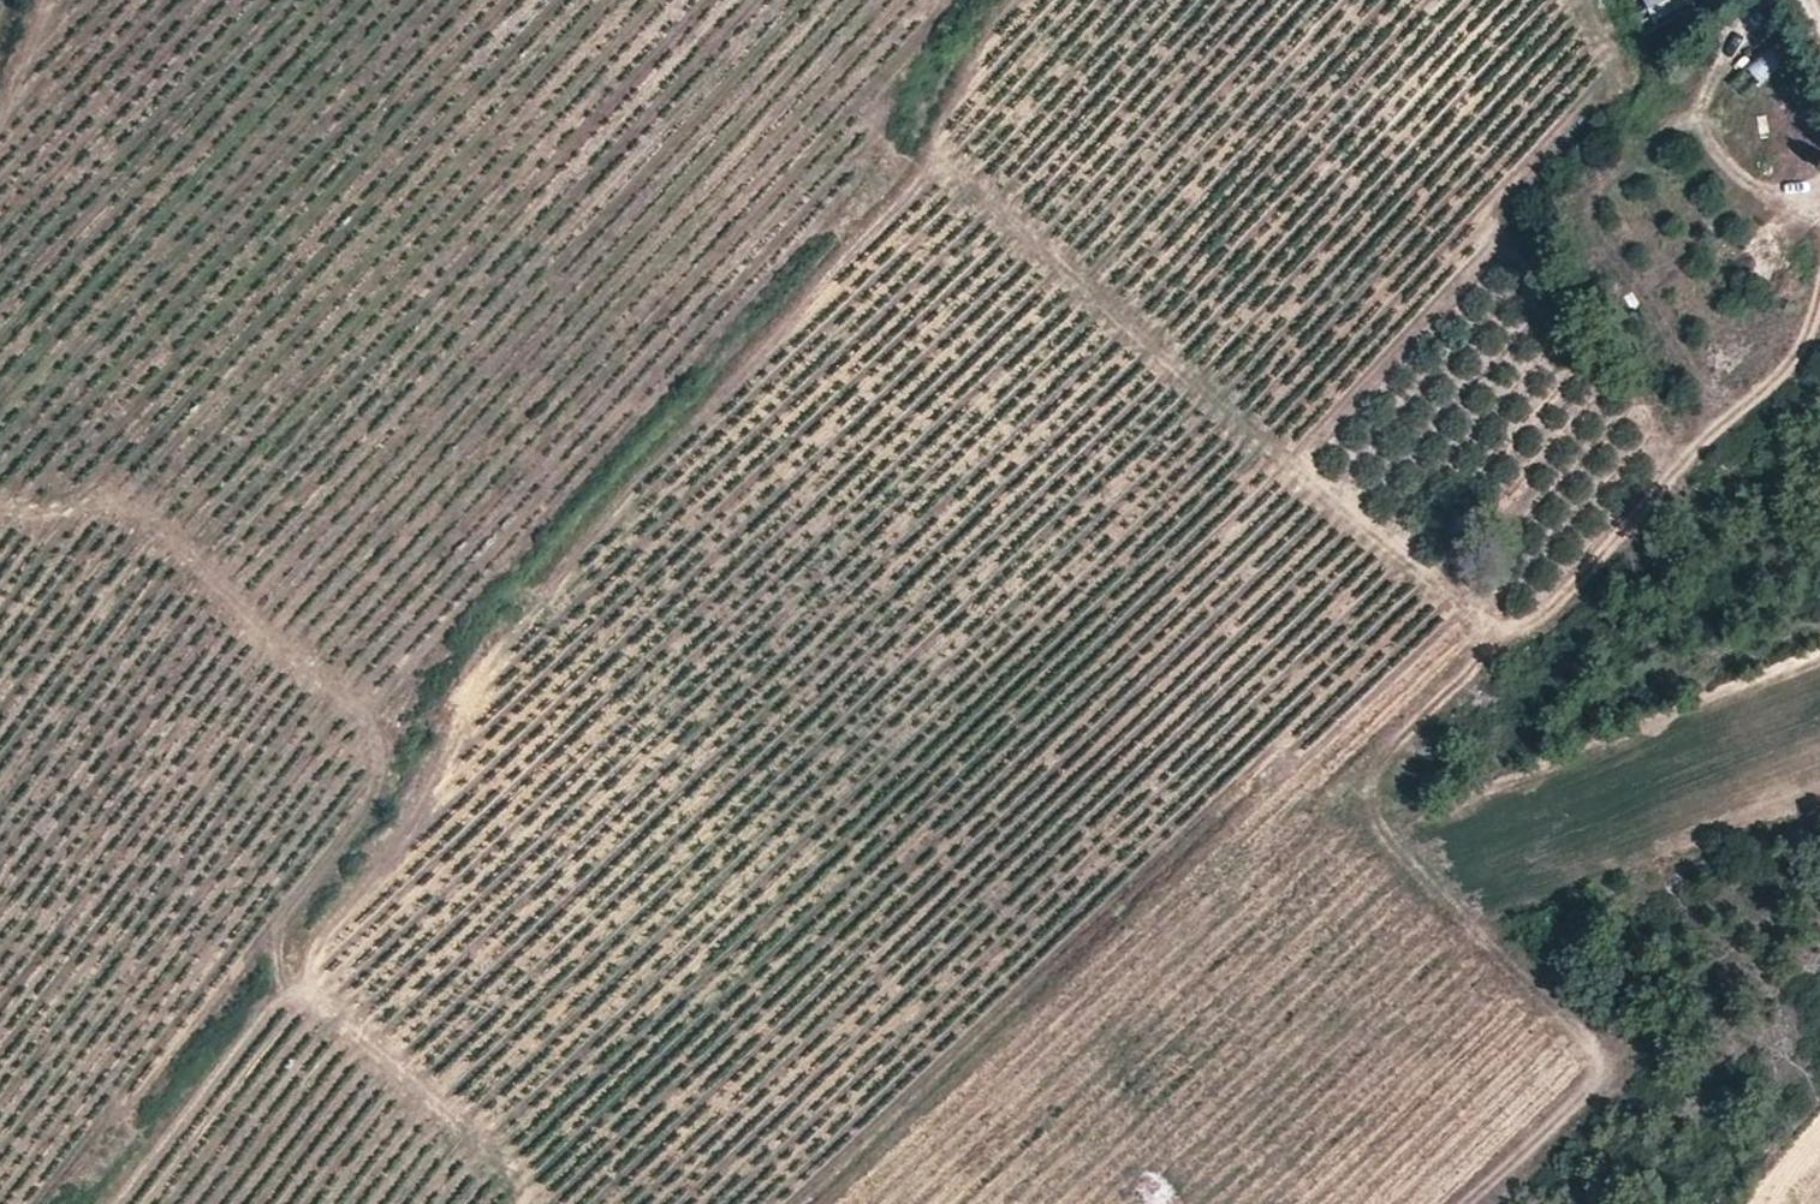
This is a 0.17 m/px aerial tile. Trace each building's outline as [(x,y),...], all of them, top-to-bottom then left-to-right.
[(1703,14),(1693,0),(1649,0),(1644,4),(1667,38),(1703,14)] [(1761,86),(1784,62),(1770,48),(1747,72),(1761,86)]
